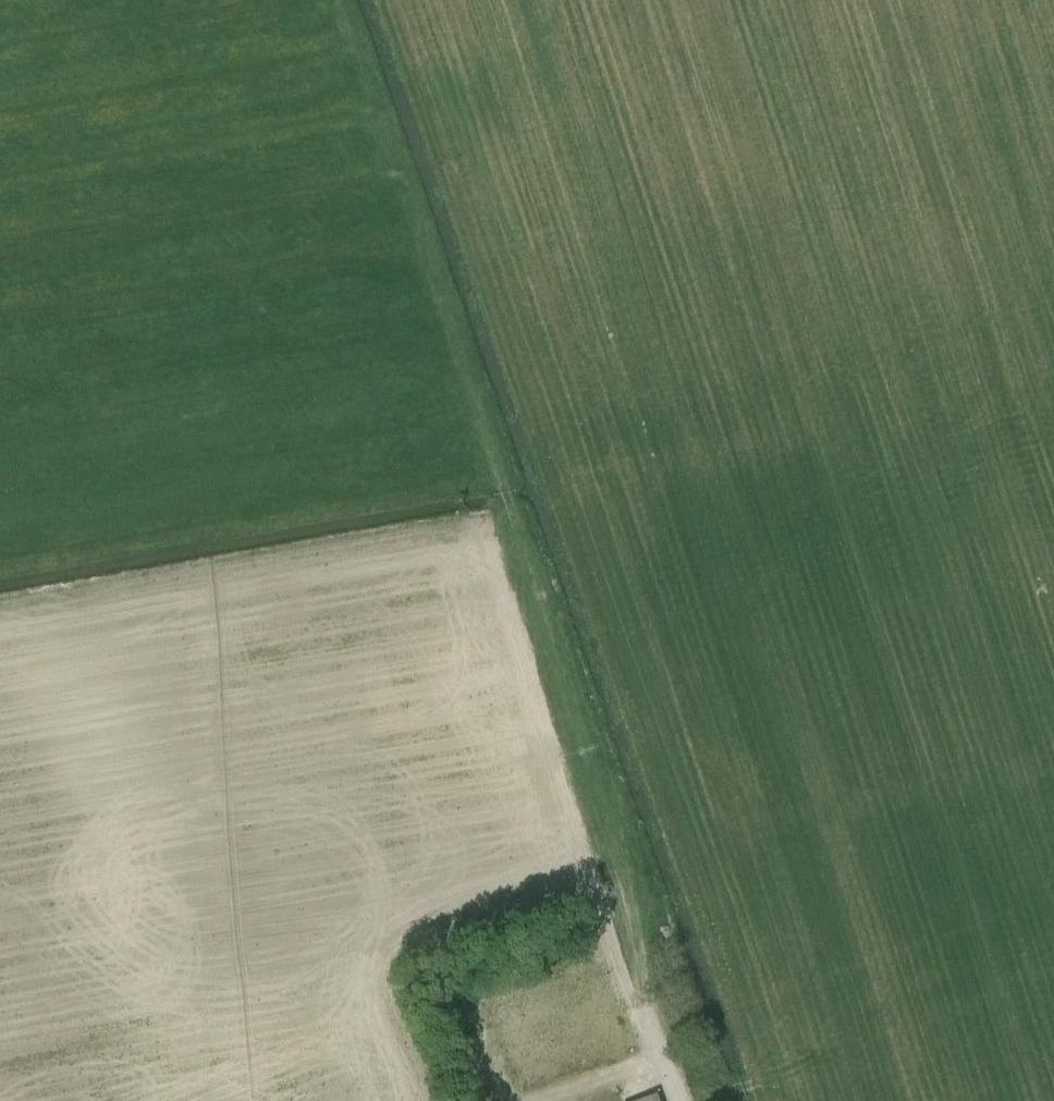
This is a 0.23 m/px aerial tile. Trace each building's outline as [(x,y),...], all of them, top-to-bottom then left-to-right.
[(631,1100),(664,1100),(662,1092),(631,1100)]
